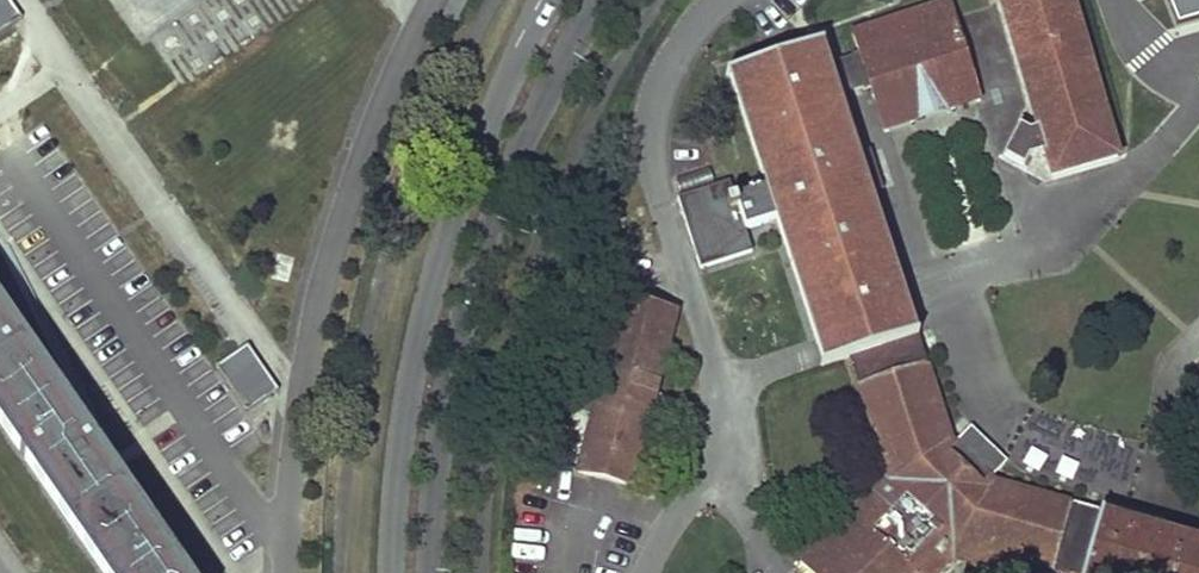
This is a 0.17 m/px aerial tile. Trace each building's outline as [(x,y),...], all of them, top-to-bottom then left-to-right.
[(23,19),(12,0),(0,0),(0,32),(23,19)] [(1036,129),(1027,131),(1018,126),(1002,156),(1022,166),(1030,152),(1042,149),(1050,177),(1117,157),(1071,0),(999,0),(1036,129)] [(1177,22),(1198,15),(1198,0),(1168,0),(1177,22)] [(877,86),(879,95),(890,129),(978,100),(962,50),(964,49),(961,39),(955,39),(951,24),(947,25),(940,5),(851,34),(858,54),(853,56),(865,90),(877,86)] [(852,103),(879,95),(877,86),(865,90),(853,56),(827,64),(820,43),(730,73),(767,188),(735,198),(723,159),(670,177),(700,269),(753,252),(746,229),(777,219),(825,366),(853,357),(915,337),(907,312),(919,309),(852,103)] [(675,315),(610,298),(593,361),(605,364),(577,473),(630,486),(675,315)] [(87,430),(0,304),(0,419),(106,572),(186,572),(115,470),(137,455),(128,443),(109,415),(87,430)] [(915,337),(853,357),(889,470),(800,564),(810,572),(938,572),(952,559),(1003,572),(1198,572),(1198,542),(994,484),(989,478),(982,487),(947,453),(956,444),(951,437),(915,337)] [(246,344),(214,366),(244,409),(275,388),(246,344)]
